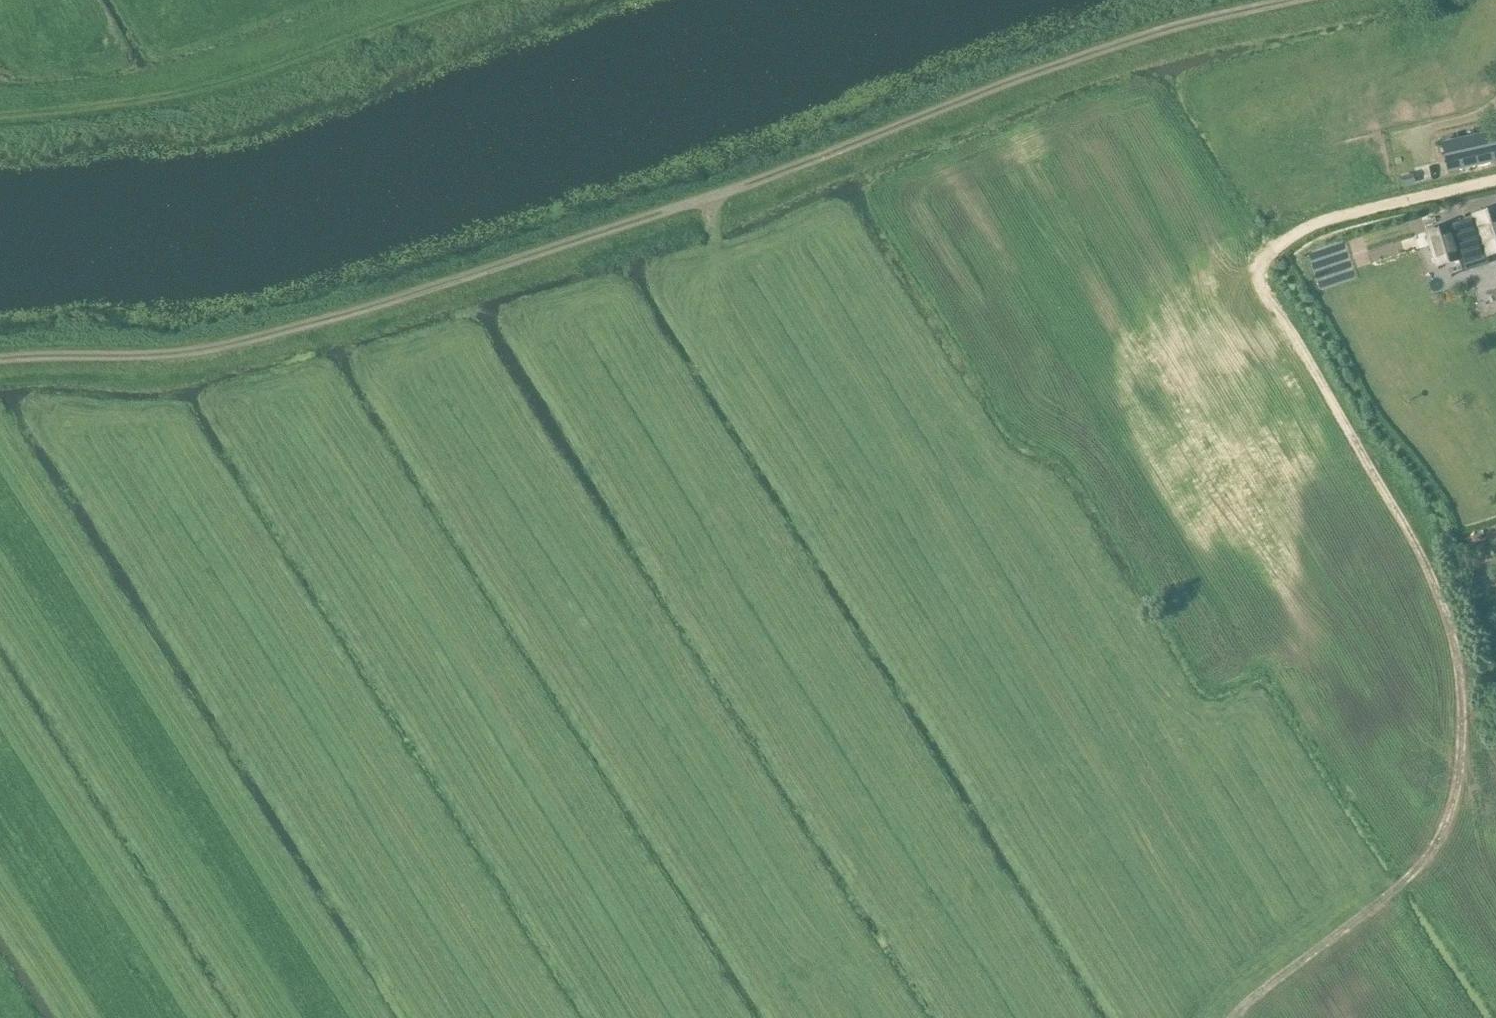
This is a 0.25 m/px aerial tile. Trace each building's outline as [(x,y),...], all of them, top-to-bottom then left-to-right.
[(1441,140),(1445,158),(1448,171),(1495,161),(1495,129),(1441,140)] [(1413,183),(1411,173),(1401,175),(1403,185),(1413,183)] [(1473,214),(1474,218),(1486,256),(1495,253),(1495,207),(1473,214)] [(1433,229),(1426,231),(1437,266),(1459,259),(1463,272),(1489,264),(1486,256),(1474,218),(1449,225),(1449,224),(1436,228),(1435,227),(1433,228),(1433,229)]
